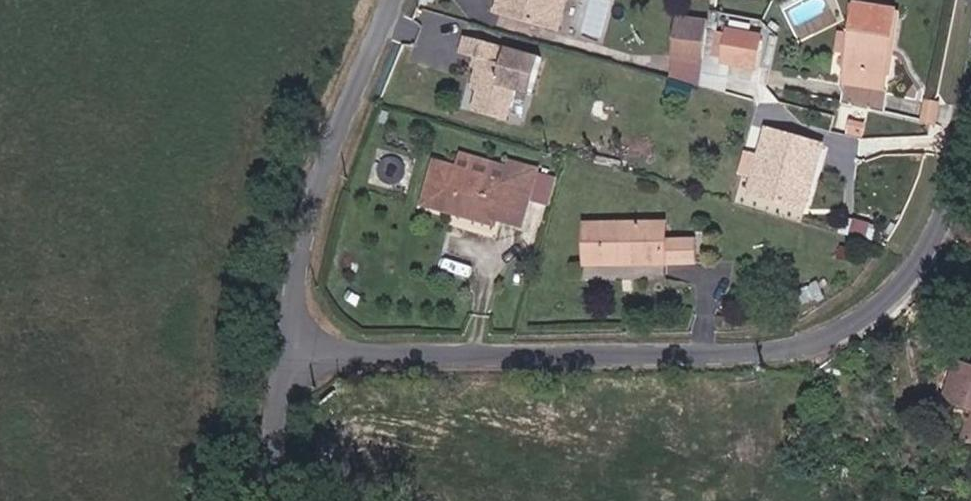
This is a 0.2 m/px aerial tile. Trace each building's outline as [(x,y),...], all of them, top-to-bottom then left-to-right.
[(507,12),(550,23),(557,0),(510,0),(507,12)] [(855,46),(851,63),(889,71),(903,8),(868,0),(865,0),(859,27),(855,46)] [(673,39),(709,48),(711,26),(680,19),(673,39)] [(762,29),(731,23),(723,56),(755,62),(762,29)] [(840,42),(855,46),(859,27),(845,24),(840,42)] [(513,117),(517,103),(522,86),(541,91),(550,58),(476,36),(470,56),(489,61),(481,91),(488,92),(484,109),(493,112),(513,117)] [(869,124),(872,101),(881,104),(889,71),(851,63),(844,95),(855,98),(851,125),(869,124)] [(826,142),(763,123),(739,202),(803,221),(826,142)] [(461,204),(501,214),(526,220),(538,172),(482,157),(478,174),(437,164),(426,203),(458,212),(461,204)] [(499,223),(501,214),(461,204),(458,212),(499,223)] [(669,256),(698,254),(696,233),(666,236),(664,220),(591,227),(597,280),(670,276),(669,256)] [(696,264),(670,264),(670,278),(696,278),(696,264)] [(947,398),(970,407),(970,331),(947,398)]
